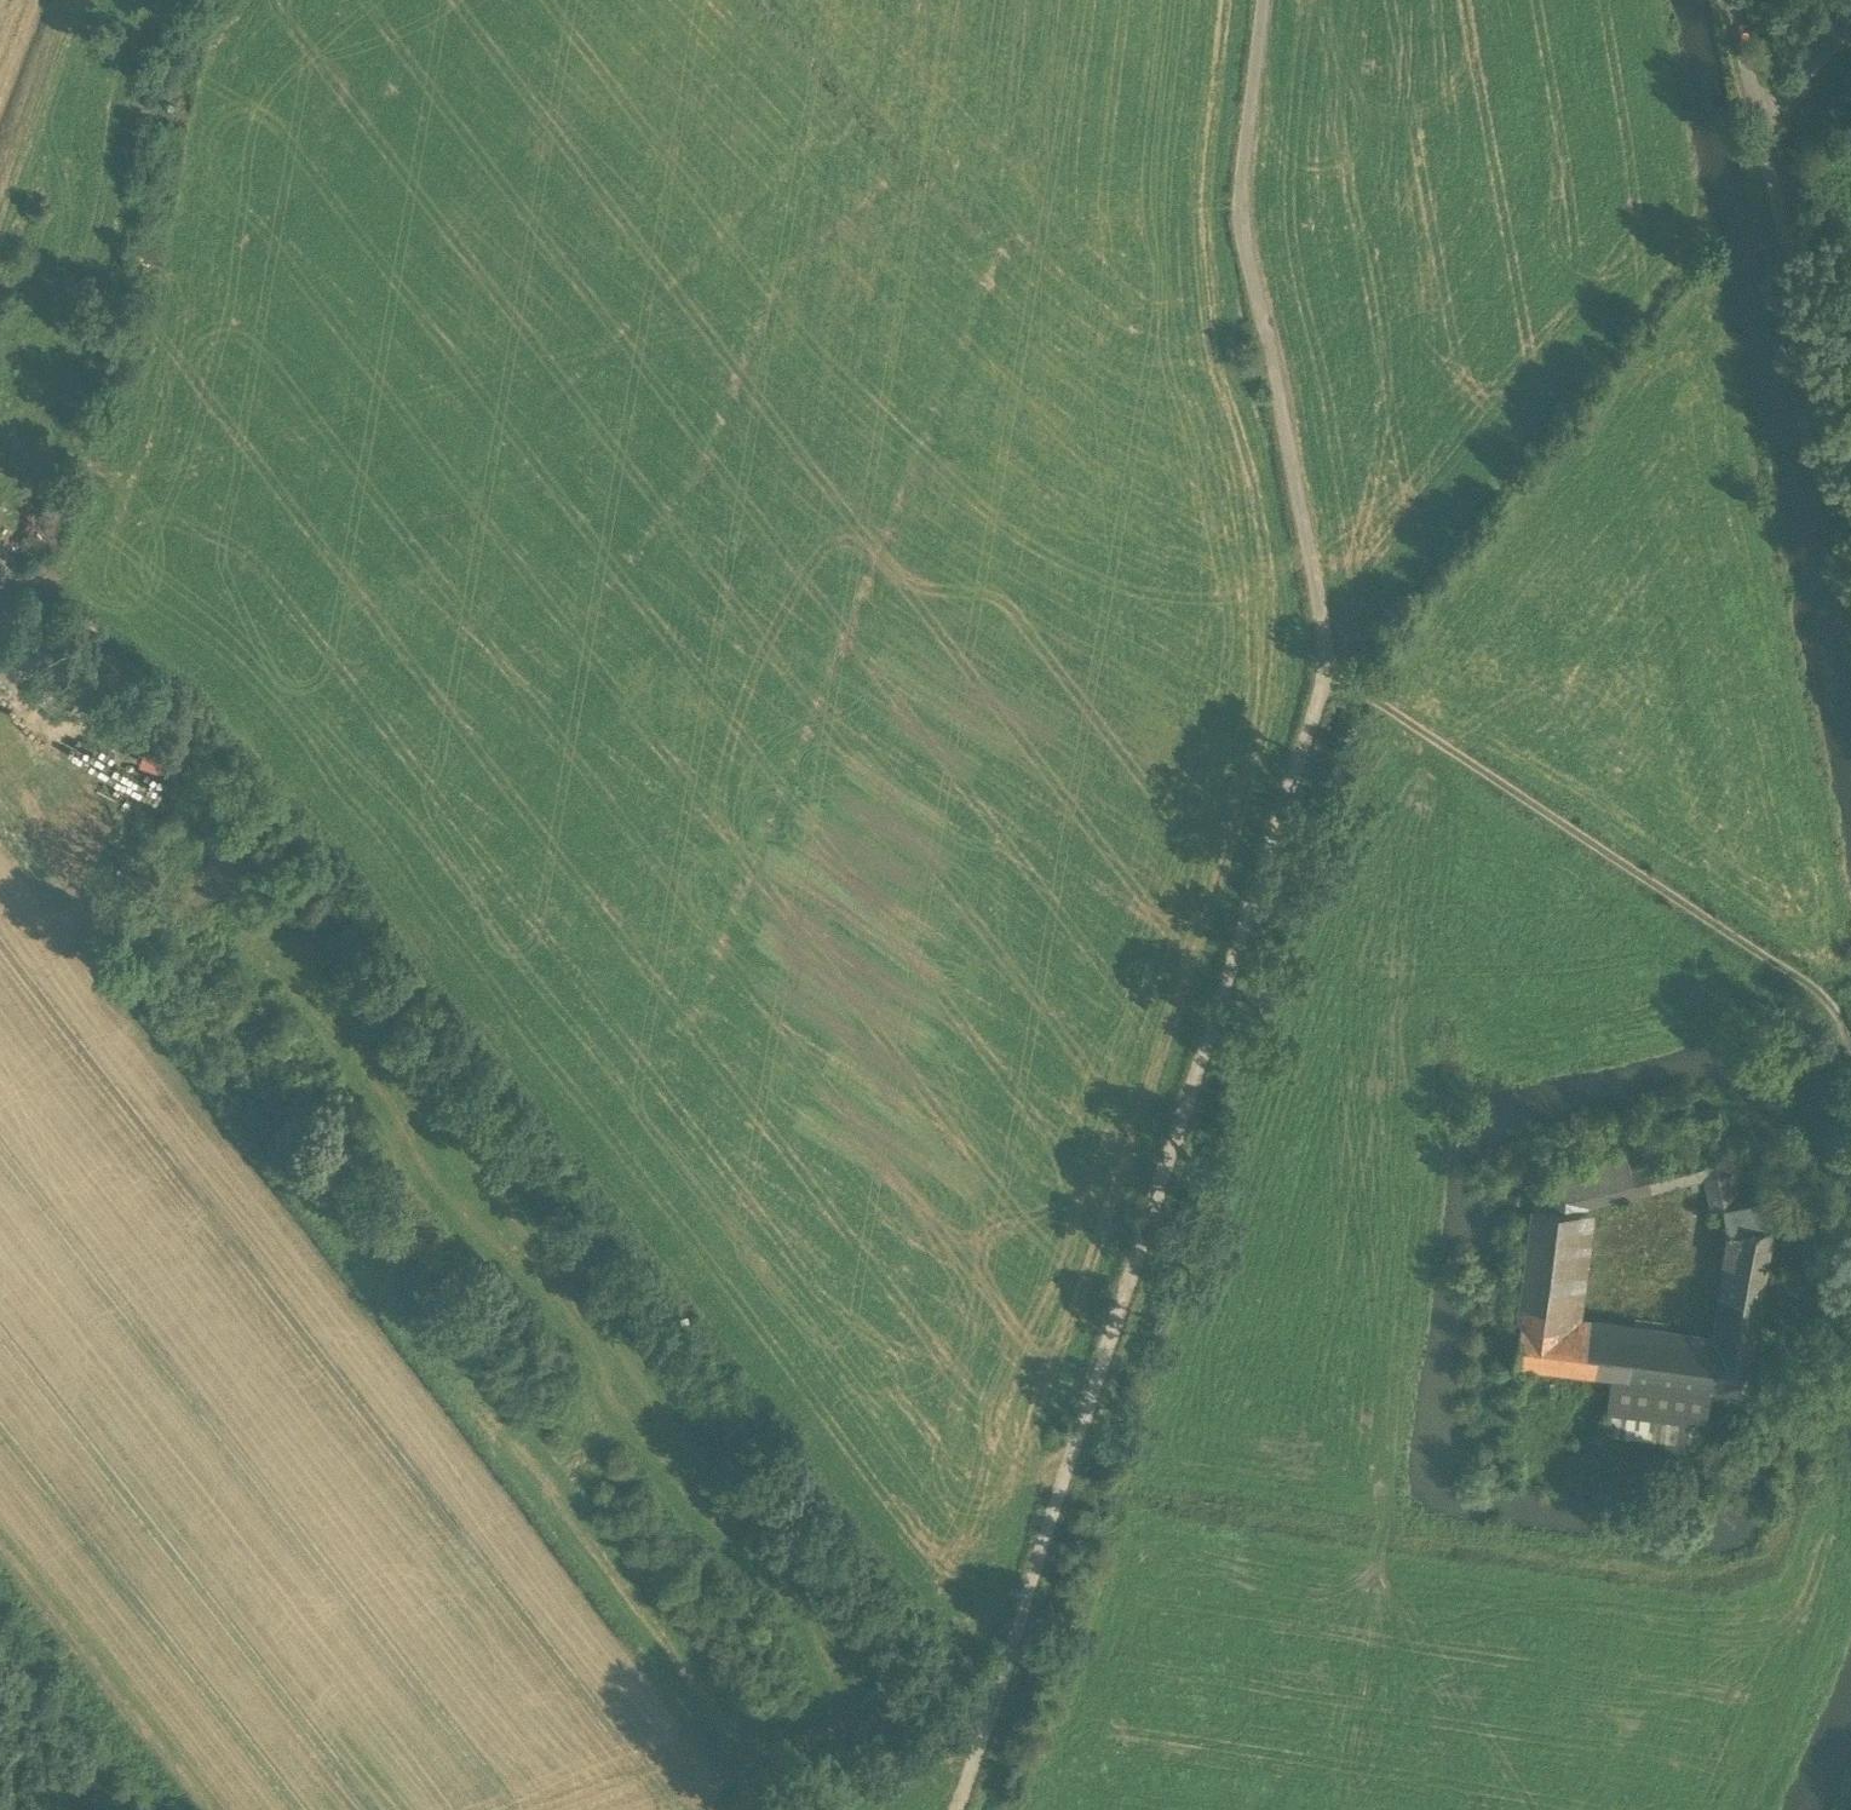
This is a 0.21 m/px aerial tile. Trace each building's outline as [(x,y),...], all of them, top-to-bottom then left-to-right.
[(144,766),(182,778),(188,759),(150,747),(144,766)] [(1723,1106),(1649,1124),(1650,1126),(1634,1130),(1643,1164),(1649,1191),(1706,1177),(1713,1209),(1721,1207),(1721,1208),(1745,1201),(1741,1179),(1752,1176),(1747,1157),(1736,1159),(1723,1106)] [(1539,1171),(1538,1205),(1531,1205),(1518,1303),(1524,1303),(1516,1362),(1609,1374),(1709,1387),(1742,1391),(1758,1299),(1757,1299),(1726,1293),(1717,1346),(1563,1327),(1566,1310),(1581,1312),(1593,1215),(1578,1212),(1587,1206),(1649,1191),(1643,1164),(1634,1165),(1634,1163),(1630,1148),(1539,1171)] [(1765,1198),(1746,1201),(1745,1201),(1721,1208),(1726,1234),(1719,1275),(1729,1277),(1726,1293),(1757,1299),(1771,1226),(1765,1198)] [(1709,1387),(1609,1374),(1608,1386),(1605,1408),(1605,1412),(1696,1423),(1705,1424),(1709,1387)] [(1696,1423),(1605,1412),(1602,1435),(1693,1446),(1696,1423)]
